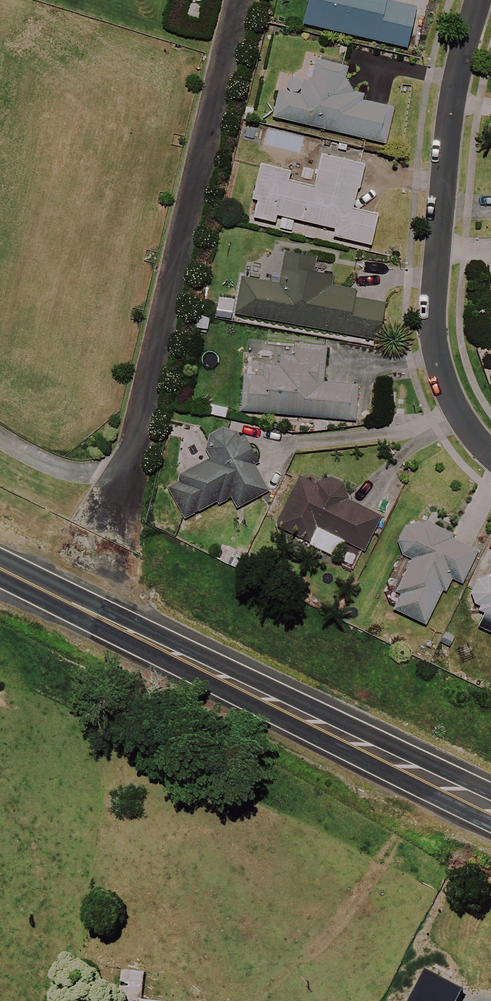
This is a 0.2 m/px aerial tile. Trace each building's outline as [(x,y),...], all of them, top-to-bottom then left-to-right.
[(391,0),(310,0),(305,25),(412,49),(421,8),(391,1),(391,0)] [(395,108),(364,101),(348,81),(350,69),(318,61),(313,84),(291,79),(288,93),(280,91),(274,117),(386,144),(395,108)] [(305,177),(305,176),(305,174),(305,173),(305,171),(304,170),(304,169),(303,167),(302,166),(300,166),(299,165),(297,165),(296,165),(294,165),(293,165),(292,166),(290,167),(289,168),(289,169),(288,171),(288,172),(263,166),(254,200),(259,201),(255,218),(274,223),(273,228),(289,232),(293,218),(336,229),(334,236),(374,247),(382,217),(351,209),(363,165),(325,155),(316,189),(302,185),(305,177)] [(318,258),(287,253),(281,283),(245,276),(238,314),(382,340),(388,304),(355,298),(357,286),(332,282),(333,275),(316,272),(318,258)] [(326,346),(295,343),(294,356),(282,355),(281,367),(265,366),(264,376),(246,375),(243,411),(358,420),(361,386),(323,383),(326,346)] [(228,427),(210,437),(206,454),(209,461),(203,465),(168,484),(185,517),(231,493),(238,506),(269,490),(256,465),(259,453),(245,433),(228,427)] [(345,499),(350,489),(322,475),(316,488),(300,480),(278,526),(337,554),(344,539),(365,550),(381,516),(345,499)] [(402,551),(399,554),(397,557),(395,560),(393,564),(391,567),(390,571),(389,575),(388,579),(387,582),(387,586),(387,590),(388,594),(388,598),(390,602),(392,603),(391,605),(427,623),(450,576),(462,582),(479,547),(430,523),(408,524),(400,540),(402,551)] [(489,578),(481,575),(469,601),(486,609),(479,626),(490,631),(490,573),(489,578)] [(149,976),(125,973),(122,1000),(146,1000),(149,976)]
